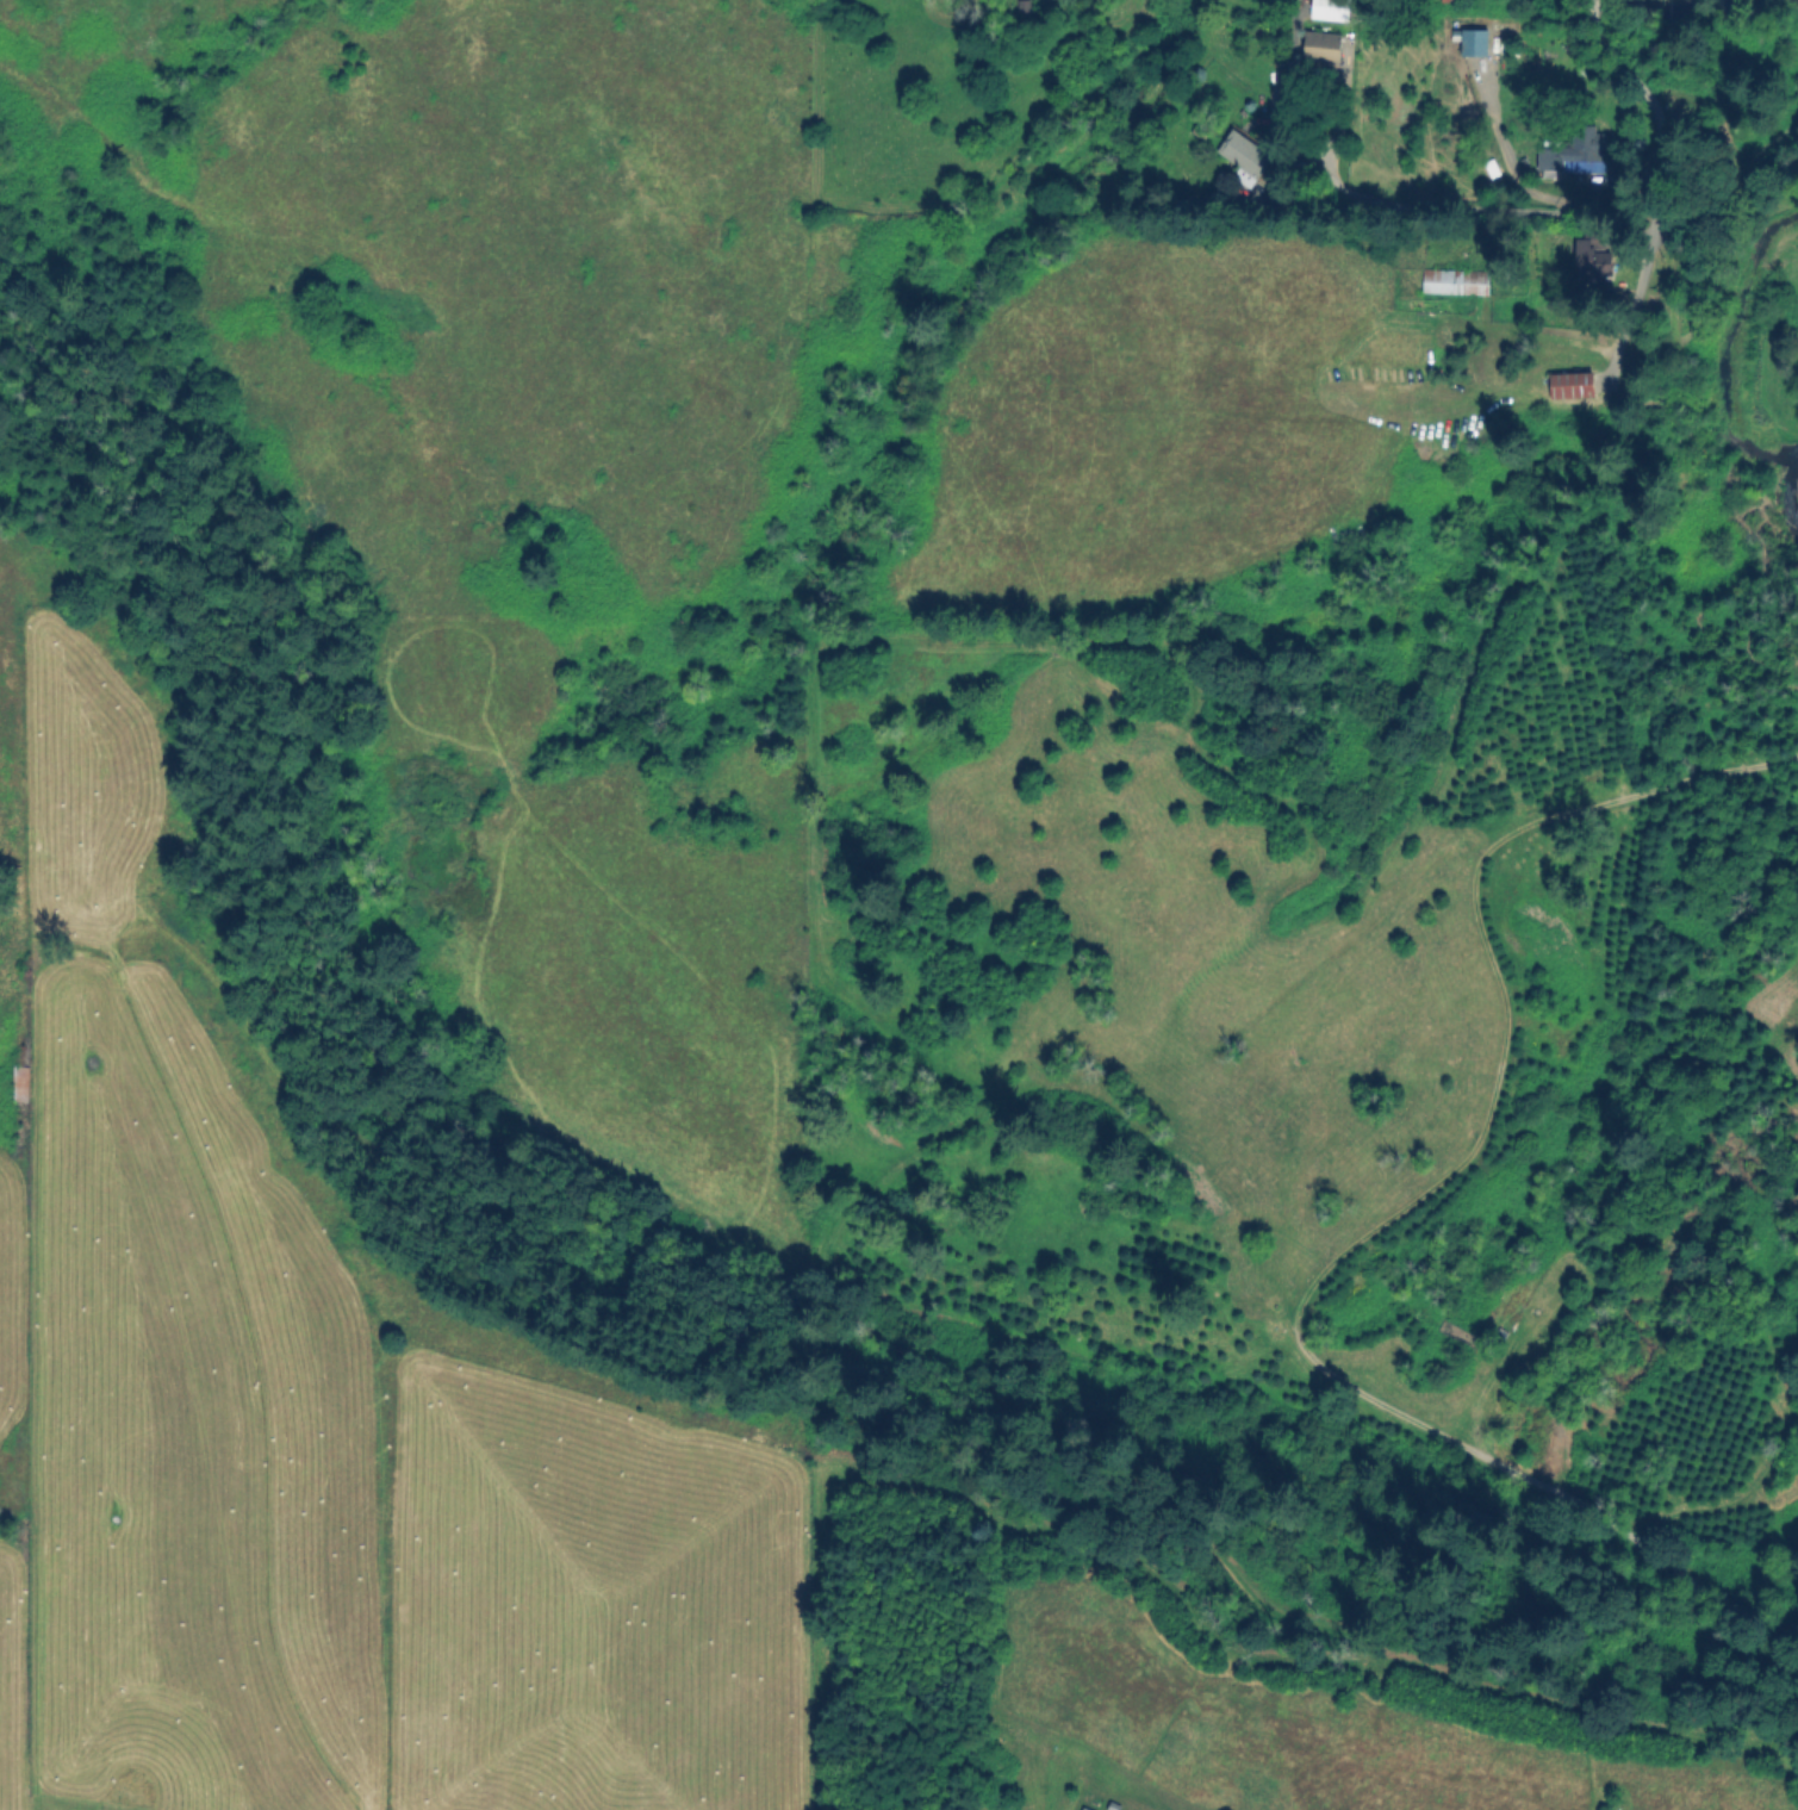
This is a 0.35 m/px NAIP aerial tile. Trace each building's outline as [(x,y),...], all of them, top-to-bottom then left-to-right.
[(1310,19),(1348,19),(1349,0),(1310,0),(1310,19)] [(1300,57),(1336,63),(1341,35),(1305,28),(1300,57)] [(1460,54),(1486,55),(1487,29),(1450,28),(1450,40),(1460,40),(1460,54)] [(1605,132),(1594,132),(1594,125),(1570,125),(1570,148),(1561,147),(1561,171),(1604,172),(1605,132)] [(1237,166),(1231,175),(1249,187),(1271,155),(1230,127),(1214,151),(1237,166)] [(1537,149),(1538,175),(1553,174),(1553,165),(1552,148),(1537,149)] [(1590,238),(1573,238),(1574,282),(1610,281),(1609,255),(1590,255),(1590,238)] [(1420,292),(1487,294),(1487,270),(1421,268),(1420,292)] [(1548,397),(1593,396),(1592,371),(1547,372),(1548,397)] [(11,1094),(26,1094),(27,1065),(12,1065),(11,1094)]
